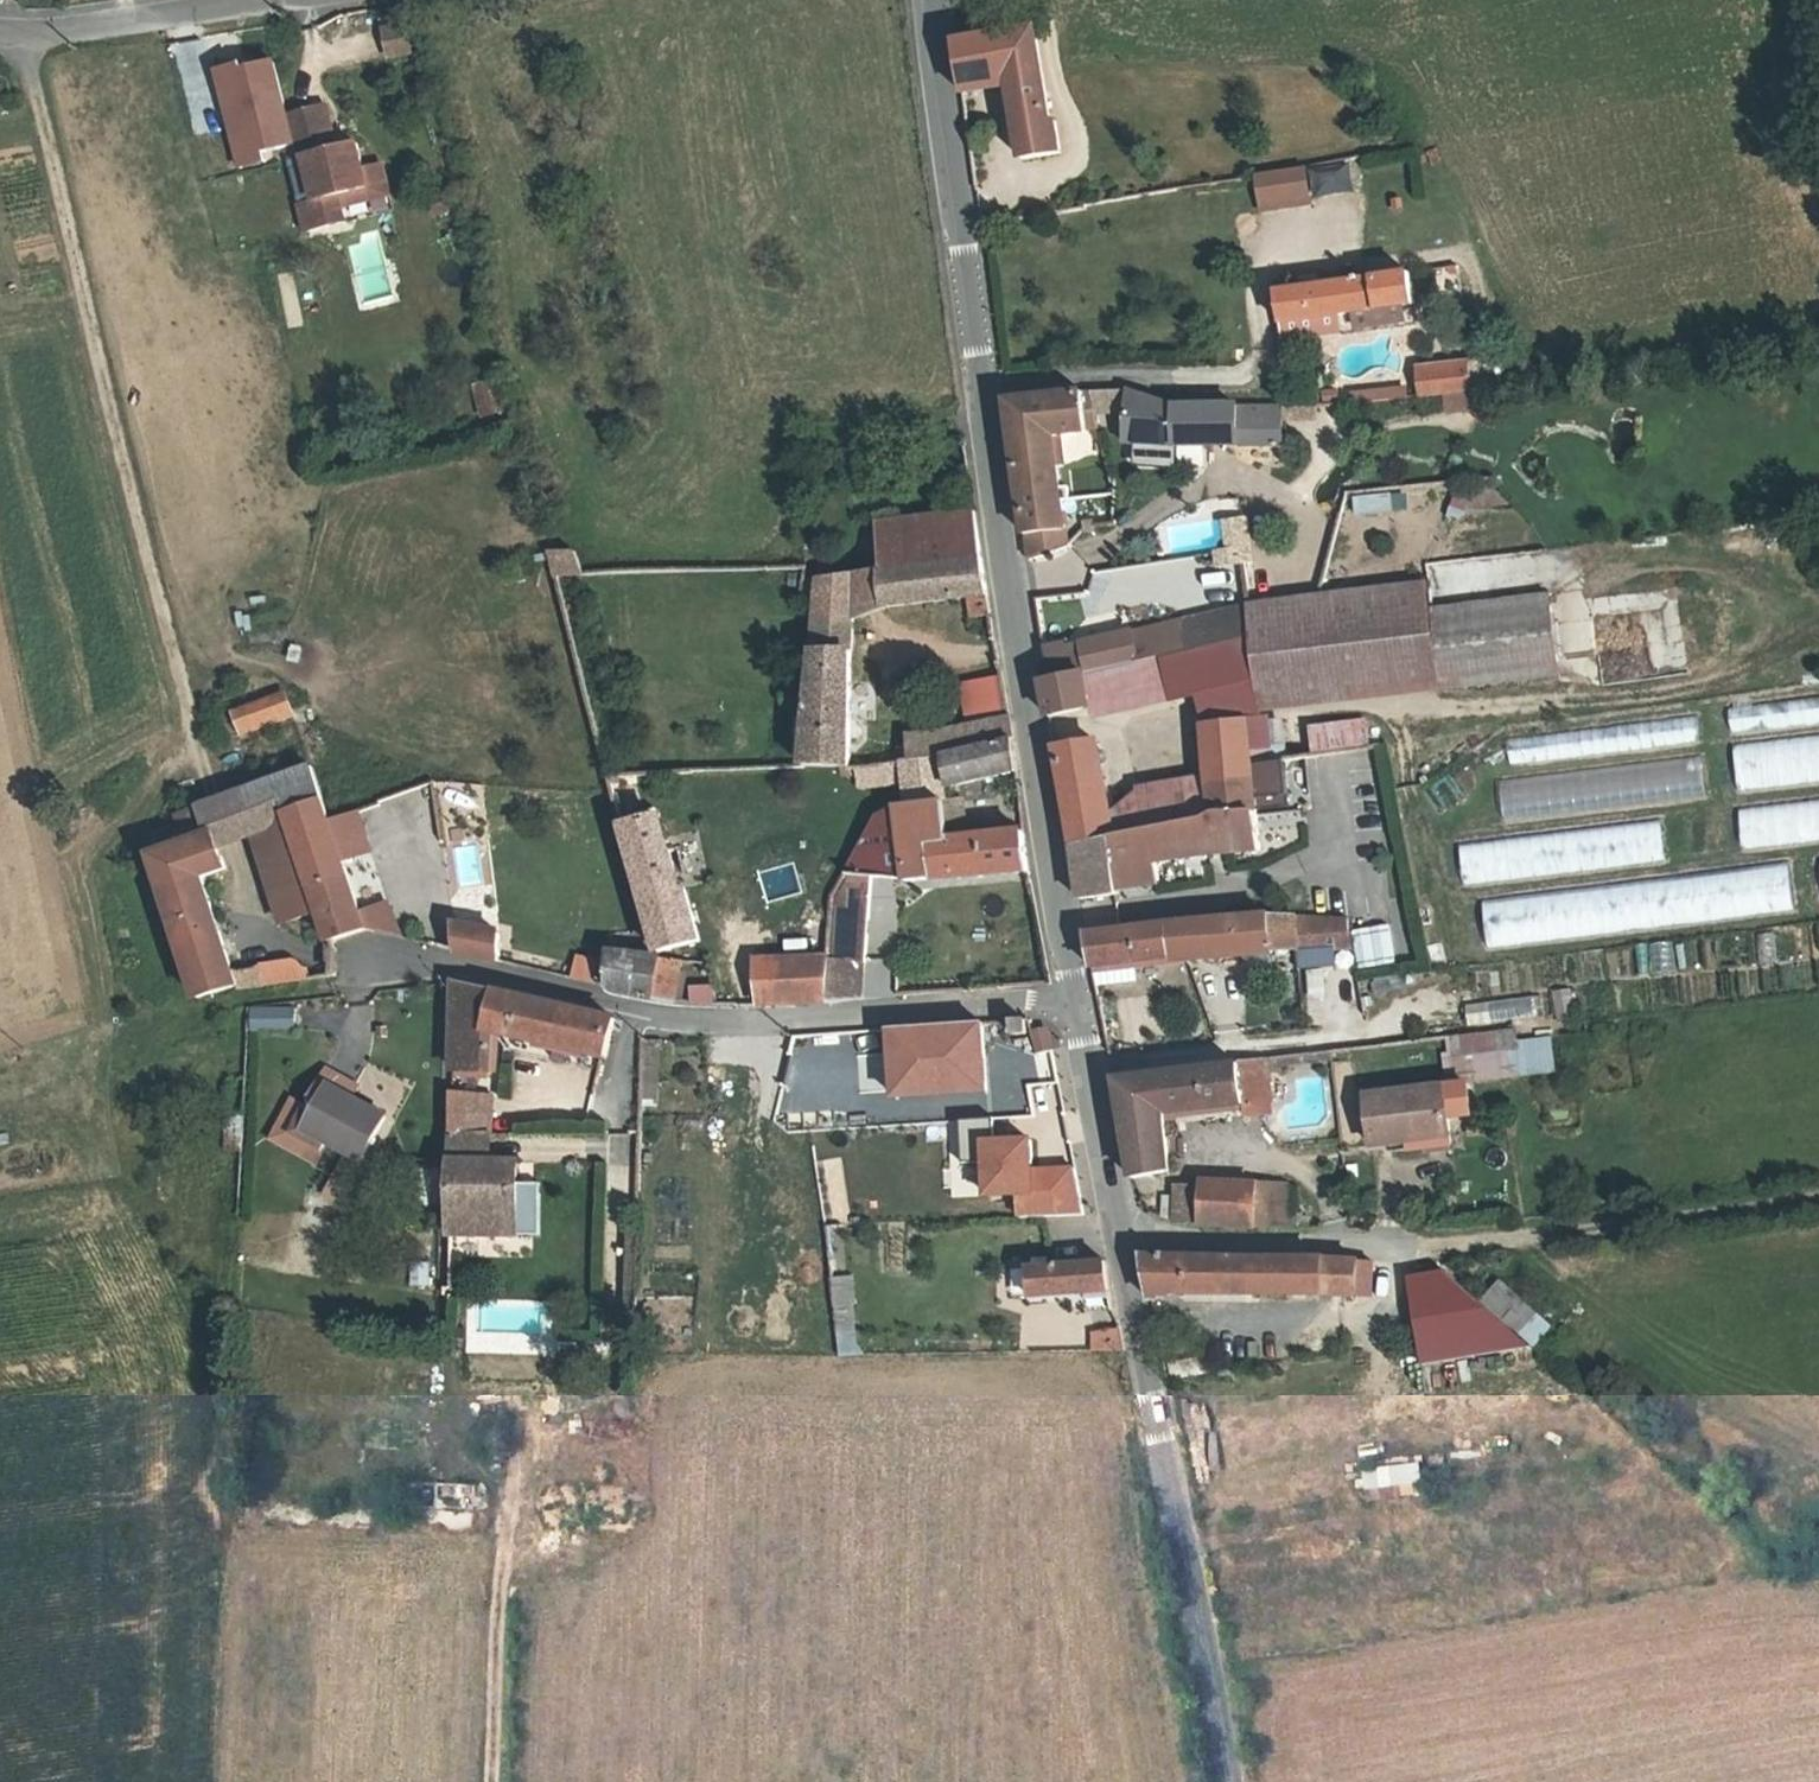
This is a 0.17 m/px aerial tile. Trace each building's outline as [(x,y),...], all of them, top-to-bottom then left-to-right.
[(390,62),(418,56),(410,22),(382,28),(390,62)] [(1039,28),(957,39),(964,93),(1015,89),(1027,153),(1064,146),(1060,120),(1055,121),(1039,28)] [(281,122),(266,69),(235,77),(234,72),(210,79),(220,119),(234,115),(238,129),(224,133),(231,158),(255,151),(257,161),(258,160),(288,152),(281,122)] [(319,112),(281,122),(292,166),(298,165),(310,207),(294,211),(302,239),(339,229),(335,211),(333,201),(362,192),(351,150),(321,158),(318,146),(328,143),(319,112)] [(238,129),(234,115),(220,119),(224,133),(238,129)] [(261,170),(258,160),(257,161),(255,151),(231,158),(236,177),(261,170)] [(1354,164),(1314,169),(1318,200),(1358,195),(1354,164)] [(283,169),(294,211),(310,207),(298,165),(283,169)] [(1259,216),(1305,206),(1300,166),(1253,176),(1259,216)] [(362,192),(333,201),(335,211),(365,204),(362,192)] [(1426,296),(1455,293),(1453,269),(1424,271),(1426,296)] [(1278,331),(1343,317),(1404,305),(1401,274),(1274,300),(1278,331)] [(1344,337),(1343,317),(1278,331),(1280,350),(1344,337)] [(1432,392),(1472,387),(1470,370),(1469,363),(1427,371),(1432,392)] [(1470,370),(1472,387),(1505,384),(1502,365),(1470,370)] [(481,420),(502,416),(496,383),(476,386),(481,420)] [(1408,385),(1353,394),(1356,410),(1410,401),(1408,385)] [(1283,408),(1186,415),(1126,397),(1126,440),(1152,442),(1188,443),(1281,445),(1283,408)] [(1027,538),(1070,532),(1057,444),(1086,438),(1084,411),(1067,401),(1007,410),(1027,538)] [(1188,443),(1152,442),(1152,457),(1189,459),(1188,443)] [(1406,494),(1356,497),(1357,516),(1407,513),(1406,494)] [(986,608),(970,509),(875,525),(880,566),(801,577),(794,579),(794,601),(807,602),(800,761),(845,761),(852,614),(898,599),(964,590),(969,612),(986,608)] [(1070,532),(1027,538),(1031,557),(1072,549),(1070,532)] [(1241,569),(1239,555),(1215,558),(1216,571),(1241,569)] [(553,557),(560,580),(583,579),(577,556),(553,557)] [(1561,677),(1550,596),(1434,611),(1430,583),(1244,606),(1247,637),(1253,716),(1561,677)] [(1247,637),(1244,606),(1244,605),(1131,631),(1134,643),(1150,639),(1150,638),(1184,630),(1189,651),(1247,637)] [(1093,673),(1189,651),(1184,630),(1150,638),(1150,639),(1134,643),(1131,631),(1081,642),(1082,647),(1070,649),(1069,644),(1068,640),(1044,646),(1049,683),(1093,673)] [(1093,673),(1102,718),(1103,722),(1197,701),(1200,733),(1254,726),(1253,716),(1247,637),(1189,651),(1093,673)] [(1102,718),(1093,673),(1049,683),(1056,726),(1102,718)] [(885,757),(940,750),(1006,741),(1001,708),(903,726),(904,737),(882,740),(885,757)] [(296,711),(245,726),(250,743),(301,728),(296,711)] [(1313,727),(1318,757),(1373,748),(1368,718),(1313,727)] [(1511,758),(1704,742),(1701,718),(1509,734),(1511,758)] [(1200,733),(1204,779),(1256,771),(1254,750),(1276,744),(1275,723),(1254,726),(1200,733)] [(1818,783),(1818,737),(1736,743),(1739,788),(1818,783)] [(940,750),(944,771),(1010,764),(1006,741),(940,750)] [(1206,818),(1204,779),(1111,796),(1102,744),(1059,748),(1074,843),(1148,829),(1206,818)] [(913,773),(918,796),(948,793),(944,771),(940,750),(885,757),(854,761),(856,778),(913,773)] [(1503,775),(1506,816),(1709,801),(1706,760),(1503,775)] [(1148,829),(1156,868),(1261,857),(1258,816),(1290,813),(1287,766),(1256,771),(1204,779),(1206,818),(1148,829)] [(653,942),(701,936),(691,888),(677,889),(651,767),(613,768),(651,904),(657,919),(611,928),(611,946),(655,954),(653,942)] [(301,826),(335,814),(328,789),(215,821),(206,795),(176,804),(188,849),(160,858),(202,994),(242,977),(209,875),(227,868),(225,857),(260,848),(281,919),(326,906),(301,826)] [(833,951),(832,967),(871,964),(875,889),(1026,870),(1018,815),(954,823),(948,793),(918,796),(873,802),(838,874),(833,951)] [(1742,805),(1745,848),(1818,843),(1818,800),(1742,805)] [(370,937),(345,853),(336,822),(335,814),(301,826),(326,906),(338,945),(370,937)] [(336,822),(345,853),(375,844),(365,814),(336,822)] [(1466,881),(1669,865),(1666,823),(1462,839),(1466,881)] [(1148,829),(1074,843),(1082,899),(1160,886),(1156,868),(1148,829)] [(486,884),(480,843),(454,847),(459,887),(486,884)] [(1490,946),(1798,914),(1793,865),(1485,897),(1490,946)] [(1408,948),(1402,896),(1389,898),(1396,950),(1408,948)] [(1345,912),(1289,915),(1293,949),(1297,949),(1334,944),(1351,943),(1345,912)] [(1186,920),(1188,962),(1293,949),(1289,915),(1190,919),(1186,920)] [(1094,974),(1188,962),(1186,920),(1088,933),(1094,974)] [(1395,928),(1356,930),(1358,969),(1397,966),(1395,928)] [(1757,935),(1762,964),(1779,961),(1774,932),(1757,935)] [(459,957),(487,963),(490,936),(460,934),(459,957)] [(707,965),(701,936),(653,942),(655,954),(707,965)] [(1336,962),(1334,944),(1297,949),(1299,967),(1336,962)] [(1678,944),(1651,944),(1652,973),(1679,973),(1678,944)] [(655,954),(611,946),(612,993),(658,1003),(715,1008),(707,965),(655,954)] [(832,967),(833,951),(762,958),(765,1003),(830,997),(832,967)] [(597,984),(600,958),(576,955),(573,981),(597,984)] [(832,967),(830,997),(870,994),(871,964),(832,967)] [(478,1070),(478,1039),(607,1061),(617,1025),(609,1021),(451,986),(450,1021),(448,1069),(478,1070)] [(1557,1019),(1578,1018),(1576,989),(1555,991),(1557,1019)] [(1540,998),(1468,1004),(1470,1026),(1542,1020),(1540,998)] [(253,1033),(299,1030),(298,1006),(252,1008),(253,1033)] [(1010,1043),(1008,1010),(984,1011),(989,1045),(1010,1043)] [(969,1013),(877,1023),(884,1089),(976,1080),(969,1013)] [(1018,1026),(1024,1048),(1038,1044),(1032,1022),(1018,1026)] [(797,1082),(822,1078),(814,1028),(790,1031),(797,1082)] [(1160,1073),(1165,1114),(1243,1104),(1272,1100),(1268,1072),(1282,1070),(1280,1056),(1240,1062),(1160,1073)] [(1173,1169),(1165,1114),(1160,1073),(1115,1080),(1130,1174),(1173,1169)] [(1475,1108),(1472,1078),(1449,1081),(1452,1111),(1475,1108)] [(1454,1124),(1452,1111),(1449,1081),(1374,1089),(1381,1143),(1415,1139),(1414,1129),(1454,1124)] [(381,1123),(314,1086),(285,1137),(321,1159),(328,1148),(356,1165),(381,1123)] [(632,1124),(631,1101),(602,1102),(603,1125),(632,1124)] [(979,1115),(943,1118),(947,1164),(972,1162),(975,1197),(1008,1194),(1010,1219),(1076,1214),(1066,1166),(1022,1169),(1019,1137),(981,1140),(979,1115)] [(1455,1138),(1454,1124),(1414,1129),(1415,1139),(1415,1143),(1455,1138)] [(613,1189),(630,1190),(630,1136),(613,1135),(613,1189)] [(445,1165),(444,1213),(443,1241),(476,1242),(477,1215),(502,1216),(502,1166),(467,1165),(468,1138),(446,1138),(445,1165)] [(324,1196),(344,1211),(358,1191),(337,1177),(324,1196)] [(1209,1201),(1210,1221),(1267,1221),(1265,1191),(1208,1189),(1209,1201)] [(1139,1256),(1150,1307),(1261,1298),(1368,1297),(1368,1259),(1345,1252),(1139,1256)] [(1045,1291),(1102,1284),(1096,1254),(1041,1259),(1045,1291)] [(415,1288),(434,1285),(430,1263),(411,1267),(415,1288)] [(1411,1278),(1415,1311),(1463,1305),(1458,1271),(1411,1278)] [(857,1276),(835,1277),(840,1358),(862,1357),(857,1276)] [(1538,1350),(1558,1328),(1503,1280),(1484,1302),(1538,1350)] [(1094,1332),(1095,1353),(1120,1351),(1119,1331),(1094,1332)] [(1354,1491),(1417,1481),(1414,1461),(1351,1471),(1354,1491)] [(478,1509),(478,1484),(437,1485),(438,1510),(478,1509)] [(472,1529),(472,1512),(443,1511),(442,1528),(472,1529)]
